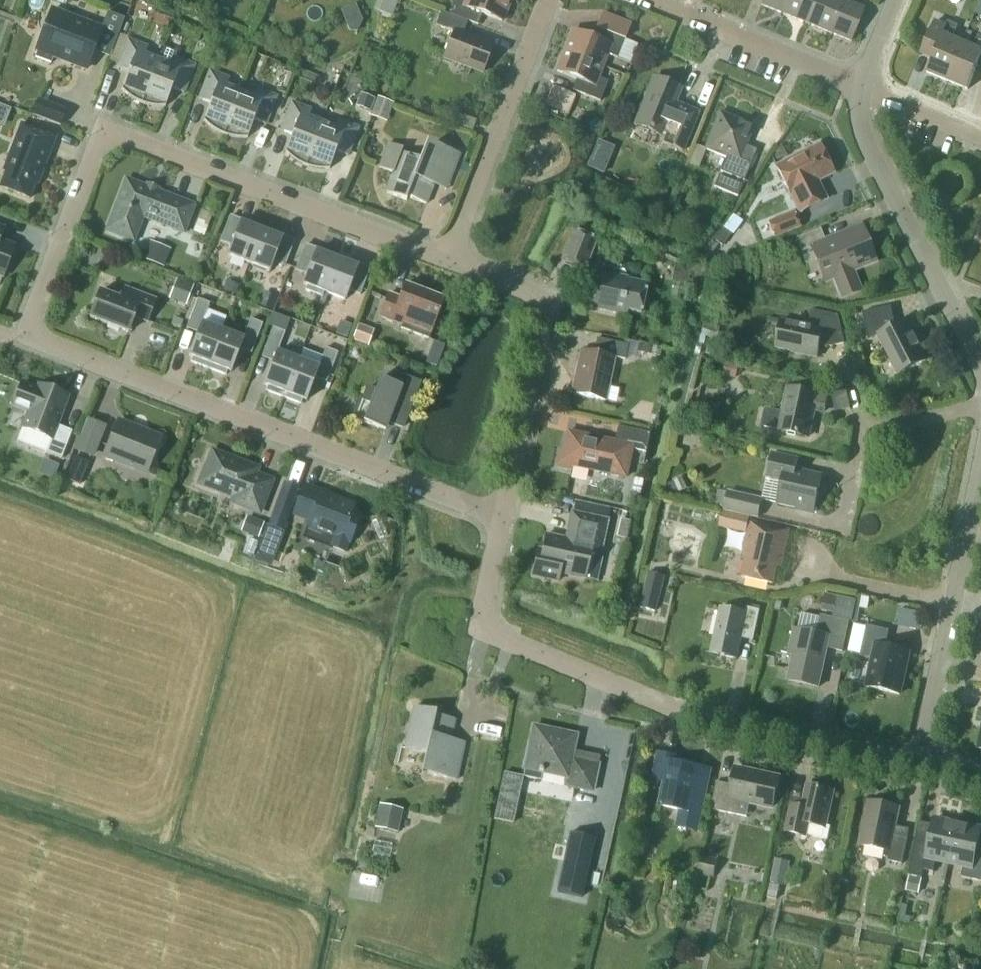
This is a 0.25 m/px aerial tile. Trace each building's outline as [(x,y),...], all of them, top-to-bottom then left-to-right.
[(393,17),(398,0),(377,0),(374,11),(393,17)] [(482,14),(502,21),(510,0),(455,0),(450,14),(478,25),(482,14)] [(784,14),(789,0),(763,0),(761,4),(784,14)] [(806,23),(815,0),(789,0),(784,14),(806,23)] [(829,32),(842,0),(815,0),(806,23),(829,32)] [(829,32),(851,41),(865,8),(847,1),(847,0),(842,0),(829,32)] [(353,27),(368,23),(362,3),(347,8),(353,27)] [(101,28),(53,9),(49,20),(53,22),(46,41),(41,39),(35,57),(51,63),(56,52),(72,58),(70,63),(86,69),(101,28)] [(483,72),(493,46),(462,34),(467,21),(441,11),(436,25),(454,31),(444,57),(483,72)] [(573,30),(565,50),(602,65),(607,53),(618,57),(631,23),(603,12),(593,38),(573,30)] [(927,72),(947,80),(963,42),(953,38),(958,25),(949,21),(946,26),(935,21),(921,55),(932,60),(927,72)] [(947,80),(968,89),(977,66),(980,67),(980,35),(978,34),(973,46),(963,42),(947,80)] [(131,97),(142,103),(158,60),(145,54),(148,47),(128,39),(117,67),(128,72),(122,89),(131,97)] [(184,93),(195,64),(176,57),(178,52),(163,46),(158,60),(142,103),(153,106),(165,106),(172,89),(184,93)] [(598,77),(602,65),(565,50),(557,71),(576,79),(572,90),(600,101),(608,81),(598,77)] [(213,128),(223,134),(240,91),(227,86),(230,78),(210,70),(199,99),(210,103),(204,120),(213,128)] [(682,151),(698,111),(675,102),(680,88),(654,78),(634,126),(664,138),(662,143),(682,151)] [(552,86),(544,105),(568,115),(576,95),(552,86)] [(254,96),(240,91),(223,134),(235,137),(247,137),(254,120),(266,124),(277,96),(257,88),(254,96)] [(361,93),(356,105),(370,111),(375,99),(361,93)] [(377,96),(370,115),(386,121),(394,103),(377,96)] [(67,109),(40,99),(33,115),(61,126),(67,109)] [(14,105),(0,100),(0,130),(4,131),(14,105)] [(295,160),(305,166),(322,122),(309,117),(312,109),(292,102),(281,130),(292,135),(286,152),(295,160)] [(744,181),(756,150),(745,145),(752,126),(720,113),(706,149),(726,157),(720,171),(744,181)] [(335,127),(322,122),(305,166),(317,169),(329,169),(336,151),(348,156),(358,127),(338,120),(335,127)] [(56,137),(21,123),(3,170),(6,171),(0,187),(29,198),(39,173),(42,174),(56,137)] [(378,167),(392,173),(385,192),(406,200),(408,196),(426,204),(436,177),(449,182),(460,153),(433,143),(426,161),(400,151),(402,147),(388,141),(378,167)] [(818,181),(833,173),(819,144),(776,166),(799,212),(827,199),(818,181)] [(742,185),(719,175),(714,187),(737,197),(742,185)] [(194,205),(126,179),(107,230),(133,240),(143,216),(184,231),(194,205)] [(651,189),(652,196),(658,198),(666,195),(668,190),(666,183),(661,182),(653,185),(651,189)] [(794,211),(768,221),(774,237),(800,227),(794,211)] [(249,263),(261,230),(246,224),(246,223),(229,217),(220,241),(232,245),(228,255),(249,263)] [(724,246),(733,233),(722,226),(713,238),(724,246)] [(826,280),(835,277),(842,296),(859,289),(852,270),(874,261),(860,226),(825,240),(820,228),(796,238),(802,251),(813,247),(826,280)] [(277,236),(261,230),(249,263),(270,271),(273,261),(285,266),(294,241),(277,235),(277,236)] [(572,231),(561,260),(585,270),(597,240),(572,231)] [(3,276),(14,246),(0,240),(0,275),(3,276)] [(169,252),(149,244),(143,258),(164,266),(169,252)] [(322,296),(324,292),(337,259),(321,252),(304,245),(295,270),(307,274),(303,284),(307,285),(306,290),(322,296)] [(352,265),(337,259),(324,292),(345,299),(348,290),(360,294),(369,270),(353,264),(352,265)] [(674,265),(671,281),(687,284),(690,268),(674,265)] [(591,307),(626,315),(628,310),(641,313),(647,283),(627,279),(627,277),(609,273),(608,275),(598,273),(591,307)] [(177,278),(169,298),(186,305),(194,284),(177,278)] [(380,316),(403,325),(402,328),(428,338),(443,299),(405,285),(400,298),(389,293),(380,316)] [(134,317),(147,322),(156,299),(125,287),(120,298),(100,291),(90,317),(128,332),(134,317)] [(265,291),(260,304),(272,309),(277,295),(265,291)] [(208,368),(223,330),(202,323),(210,303),(198,298),(188,322),(200,327),(189,355),(193,357),(191,361),(208,368)] [(898,374),(926,360),(906,320),(896,325),(891,306),(863,312),(869,340),(879,335),(898,374)] [(187,310),(180,307),(173,326),(180,329),(187,310)] [(832,346),(845,343),(838,315),(812,310),(809,325),(782,319),(776,347),(803,353),(803,354),(817,357),(820,344),(832,346)] [(277,351),(285,332),(290,319),(273,313),(268,325),(273,327),(263,351),(275,356),(264,384),(268,386),(266,390),(283,397),(298,359),(277,351)] [(243,338),(223,330),(208,368),(226,375),(227,370),(231,371),(242,343),(253,347),(263,323),(251,318),(243,338)] [(374,329),(358,323),(352,340),(368,346),(374,329)] [(593,352),(581,349),(571,394),(605,401),(615,357),(625,359),(628,344),(597,338),(593,352)] [(433,360),(443,363),(449,343),(439,339),(433,360)] [(659,357),(662,347),(639,342),(636,352),(659,357)] [(318,367),(298,359),(283,397),(301,404),(302,399),(306,400),(317,372),(328,376),(338,352),(326,347),(318,367)] [(737,365),(724,362),(721,374),(734,377),(737,365)] [(363,422),(385,431),(388,422),(403,427),(420,382),(394,372),(390,382),(380,378),(375,391),(367,388),(362,400),(359,399),(351,418),(355,419),(353,424),(355,424),(356,419),(363,422)] [(38,385),(37,387),(21,381),(12,406),(28,412),(22,427),(51,438),(46,453),(61,459),(72,431),(57,425),(68,396),(38,385)] [(785,404),(783,411),(766,408),(762,426),(779,430),(808,437),(814,410),(824,412),(827,396),(786,387),(783,403),(785,404)] [(87,417),(74,449),(93,457),(106,425),(87,417)] [(158,438),(119,423),(106,454),(146,470),(158,438)] [(649,433),(618,426),(614,441),(568,431),(563,451),(559,451),(556,466),(572,470),(572,466),(625,477),(631,449),(645,452),(649,433)] [(206,464),(198,484),(217,491),(218,490),(234,496),(232,502),(259,512),(271,480),(255,474),(257,468),(212,451),(207,465),(206,464)] [(772,453),(769,469),(767,477),(783,481),(778,503),(796,507),(795,509),(814,513),(822,475),(796,469),(798,459),(772,453)] [(679,492),(687,489),(682,477),(674,481),(679,492)] [(635,478),(632,493),(640,494),(643,479),(635,478)] [(303,488),(284,481),(268,524),(286,531),(303,488)] [(354,505),(304,486),(293,514),(311,520),(309,526),(334,535),(330,546),(345,552),(349,541),(350,541),(359,516),(352,513),(354,505)] [(763,498),(728,491),(724,511),(758,519),(763,498)] [(719,526),(747,532),(751,518),(722,511),(719,526)] [(538,549),(532,575),(558,581),(560,573),(585,578),(590,553),(599,555),(607,520),(572,512),(566,539),(546,534),(542,550),(538,549)] [(259,538),(265,522),(247,515),(241,531),(259,538)] [(620,518),(616,536),(627,538),(631,520),(620,518)] [(782,563),(789,530),(750,521),(743,555),(747,556),(742,577),(773,584),(778,562),(782,563)] [(326,562),(309,556),(306,566),(322,572),(326,562)] [(649,572),(639,607),(654,611),(664,576),(649,572)] [(825,592),(822,610),(833,613),(832,617),(852,621),(857,600),(838,596),(838,595),(825,592)] [(901,622),(925,627),(929,611),(905,606),(901,622)] [(755,634),(760,610),(747,607),(745,612),(721,607),(711,653),(737,658),(743,631),(755,634)] [(843,651),(850,621),(821,615),(817,633),(794,628),(789,653),(793,654),(788,680),(819,686),(827,648),(843,651)] [(900,694),(909,651),(886,646),(889,630),(867,625),(867,626),(855,624),(849,651),(861,654),(861,655),(873,658),(867,687),(900,694)] [(414,706),(405,748),(432,754),(427,773),(456,780),(465,741),(451,738),(455,719),(436,714),(436,711),(414,706)] [(598,764),(583,761),(572,758),(577,735),(534,725),(523,776),(541,780),(543,772),(567,778),(566,785),(592,791),(598,764)] [(678,826),(697,830),(710,769),(676,762),(677,756),(660,752),(654,780),(666,782),(661,805),(681,810),(678,826)] [(773,806),(779,778),(735,768),(732,785),(717,782),(711,809),(736,815),(740,799),(773,806)] [(833,790),(808,785),(803,806),(791,804),(785,831),(807,836),(807,834),(828,839),(831,826),(825,825),(833,790)] [(896,826),(900,807),(869,801),(859,844),(890,851),(888,860),(902,863),(910,829),(896,826)] [(380,804),(375,827),(398,832),(403,809),(380,804)] [(922,878),(924,868),(934,870),(936,860),(949,863),(958,823),(934,818),(930,838),(917,835),(908,875),(922,878)] [(958,823),(949,863),(964,866),(961,876),(980,881),(980,849),(977,849),(980,832),(980,828),(958,823)] [(570,833),(558,892),(581,897),(594,838),(570,833)] [(697,873),(714,877),(719,858),(701,854),(697,873)] [(776,857),(771,881),(784,884),(790,860),(776,857)] [(919,892),(922,878),(909,875),(906,889),(919,892)] [(767,895),(777,898),(779,888),(770,886),(767,895)]
